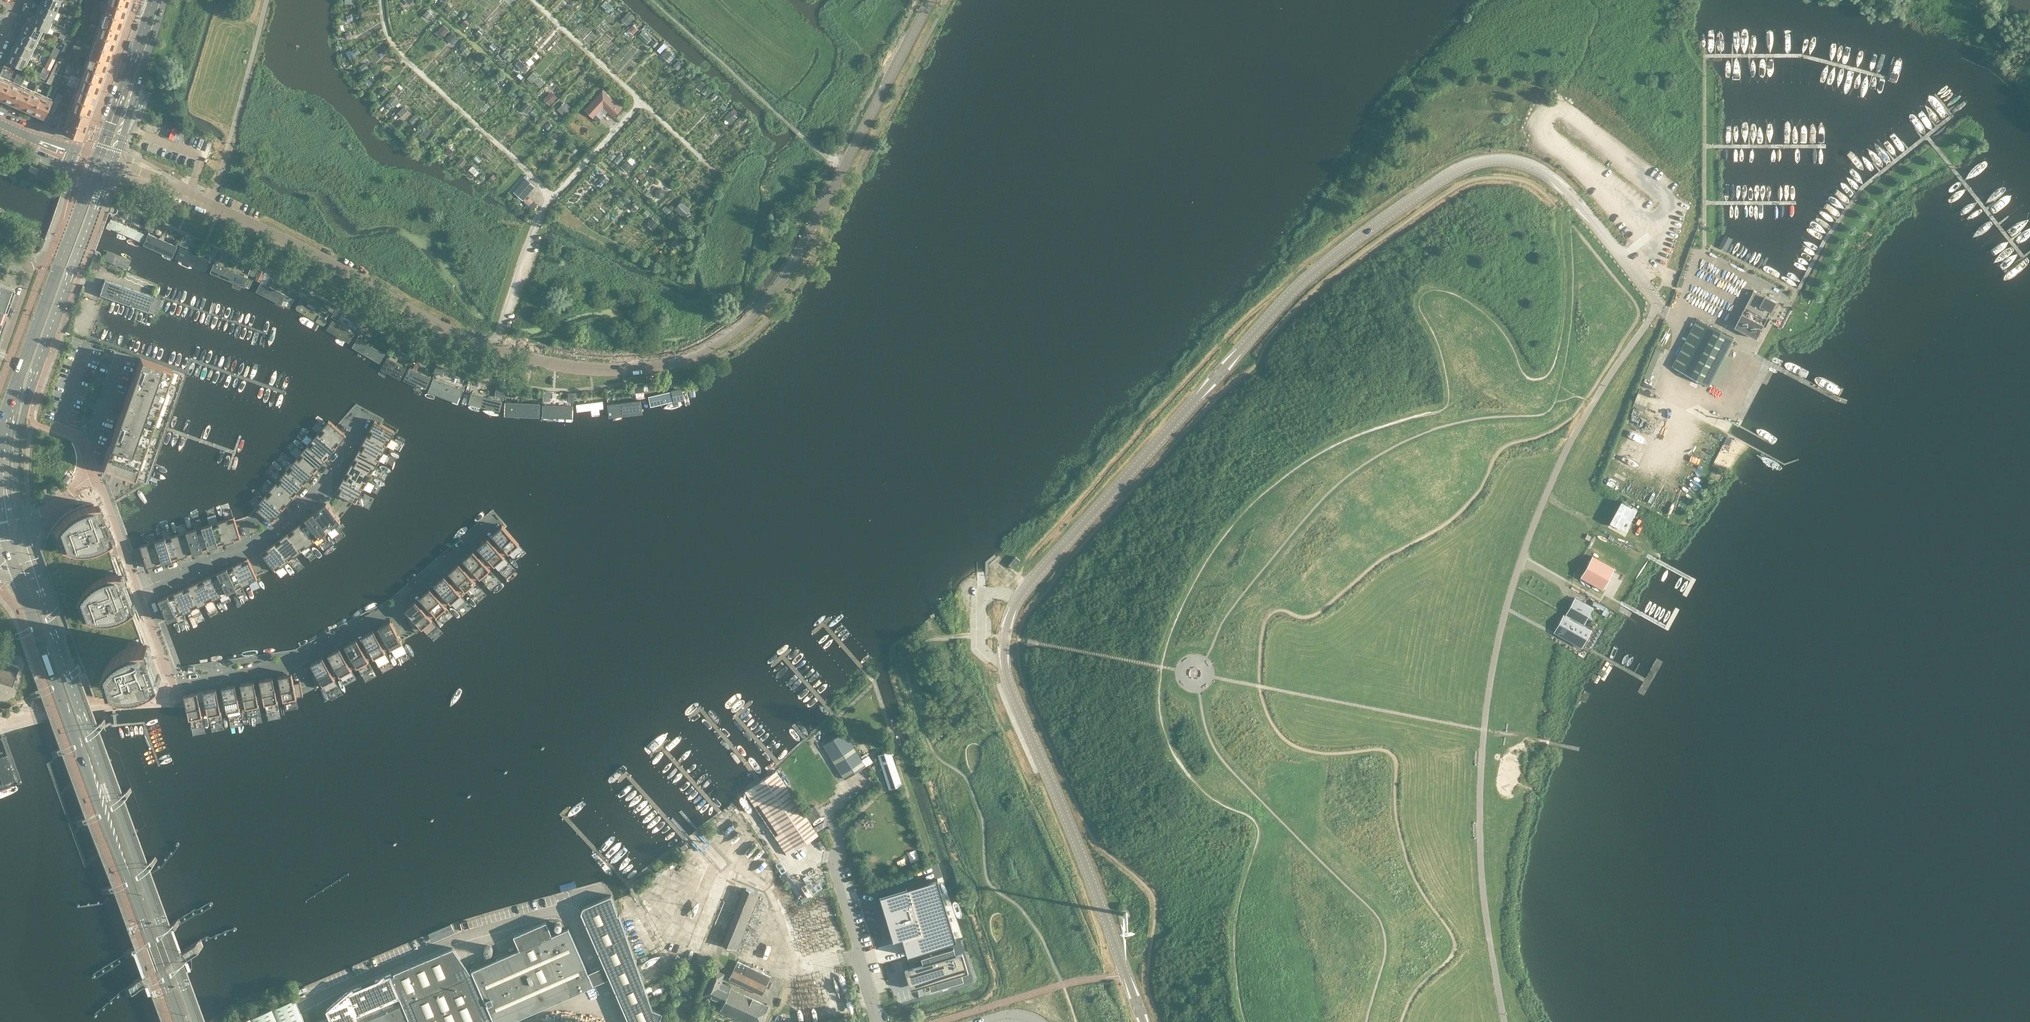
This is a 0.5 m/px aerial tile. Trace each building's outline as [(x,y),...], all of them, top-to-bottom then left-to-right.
[(40,4),(57,12),(61,2),(57,0),(42,0),(40,4)] [(107,3),(127,8),(128,4),(127,2),(128,0),(108,0),(107,3)] [(107,3),(103,13),(121,20),(124,13),(125,13),(127,8),(107,3)] [(38,9),(35,14),(52,22),(57,12),(40,4),(38,5),(37,8),(38,9)] [(628,24),(635,17),(629,11),(622,18),(628,24)] [(103,13),(100,24),(118,30),(121,20),(103,13)] [(33,19),(31,23),(36,25),(35,27),(42,30),(46,32),(47,32),(52,22),(35,14),(35,15),(34,15),(32,18),(33,19)] [(22,30),(22,31),(38,39),(42,30),(35,27),(36,25),(31,23),(27,21),(24,26),(23,26),(21,29),(22,30)] [(100,24),(96,34),(114,40),(118,30),(100,24)] [(439,30),(445,34),(449,29),(444,24),(439,30)] [(75,27),(72,36),(78,39),(82,29),(75,27)] [(17,40),(17,41),(33,49),(38,39),(22,31),(19,36),(18,36),(16,39),(17,40)] [(447,37),(453,43),(458,38),(452,32),(447,37)] [(96,34),(92,45),(112,51),(113,47),(112,45),(114,40),(96,34)] [(75,39),(72,48),(80,50),(82,42),(75,39)] [(12,50),(12,51),(29,59),(33,49),(17,41),(14,46),(13,46),(11,49),(12,50)] [(71,43),(66,41),(62,48),(68,50),(71,43)] [(664,43),(657,49),(670,61),(676,55),(664,43)] [(92,45),(89,56),(107,62),(109,57),(110,56),(112,51),(92,45)] [(55,60),(60,50),(55,47),(54,47),(49,57),(50,57),(55,60)] [(68,50),(62,48),(59,55),(64,57),(68,50)] [(71,50),(68,61),(73,63),(77,52),(71,50)] [(7,60),(7,61),(10,63),(22,69),(23,69),(29,59),(12,51),(10,55),(8,56),(7,59),(7,60)] [(59,55),(56,61),(61,64),(64,57),(59,55)] [(672,61),(680,67),(684,61),(676,55),(672,61)] [(89,56),(85,67),(103,73),(107,62),(89,56)] [(50,70),(55,60),(50,57),(45,67),(50,70)] [(61,64),(56,61),(52,69),(57,71),(61,64)] [(68,61),(64,72),(70,74),(73,63),(68,61)] [(4,62),(0,71),(0,99),(5,101),(5,102),(9,104),(10,103),(11,103),(19,85),(12,82),(6,79),(7,76),(9,77),(14,67),(4,62)] [(85,67),(81,77),(99,83),(103,73),(85,67)] [(57,71),(52,69),(49,76),(54,78),(57,71)] [(19,85),(23,76),(19,74),(16,72),(12,82),(19,85)] [(54,78),(49,76),(46,82),(51,85),(54,78)] [(701,90),(706,84),(698,76),(693,82),(701,90)] [(81,77),(77,88),(96,95),(98,90),(97,89),(99,83),(81,77)] [(40,95),(19,85),(11,103),(11,104),(12,105),(15,107),(16,106),(26,110),(26,112),(29,113),(31,112),(32,113),(40,95)] [(77,88),(73,98),(92,105),(93,100),(95,99),(96,95),(77,88)] [(552,90),(544,98),(550,104),(558,96),(552,90)] [(602,90),(585,109),(598,122),(608,112),(613,117),(621,108),(602,90)] [(57,93),(52,103),(57,106),(62,95),(57,93)] [(394,94),(388,100),(395,106),(400,100),(394,94)] [(40,95),(32,113),(32,114),(37,116),(38,115),(42,117),(43,115),(44,116),(52,100),(51,100),(46,98),(40,95)] [(73,98),(70,109),(88,115),(92,105),(73,98)] [(60,100),(58,105),(66,108),(68,102),(60,100)] [(564,100),(557,110),(565,116),(572,106),(564,100)] [(52,103),(47,113),(52,116),(57,106),(52,103)] [(405,119),(412,111),(404,104),(397,112),(405,119)] [(69,108),(64,120),(85,127),(88,116),(88,115),(70,109),(69,108)] [(736,117),(729,111),(724,117),(731,124),(736,117)] [(52,116),(47,113),(44,121),(43,123),(48,126),(50,122),(52,116)] [(58,127),(58,128),(61,129),(61,130),(62,131),(81,138),(85,127),(64,120),(64,122),(60,121),(60,123),(58,127)] [(39,169),(30,165),(28,170),(36,174),(39,169)] [(513,192),(523,200),(535,186),(526,178),(513,192)] [(682,200),(675,208),(684,216),(691,208),(682,200)] [(121,208),(118,215),(125,219),(128,211),(121,208)] [(655,228),(659,221),(652,217),(648,224),(655,228)] [(109,222),(108,221),(106,226),(110,228),(111,227),(142,240),(145,232),(111,218),(109,222)] [(142,218),(139,223),(147,227),(149,221),(142,218)] [(148,234),(143,244),(171,257),(176,246),(163,241),(161,240),(148,234)] [(181,244),(188,246),(190,241),(184,238),(181,244)] [(208,259),(183,248),(180,255),(205,266),(208,259)] [(217,250),(214,257),(221,260),(223,253),(217,250)] [(129,261),(107,252),(104,260),(126,269),(129,261)] [(93,260),(91,267),(97,269),(99,263),(93,260)] [(249,277),(216,262),(212,270),(245,285),(249,277)] [(251,268),(248,273),(255,276),(257,270),(251,268)] [(260,270),(256,277),(261,280),(262,278),(265,272),(260,270)] [(147,311),(152,296),(104,279),(99,294),(147,311)] [(14,288),(11,287),(11,286),(0,282),(0,327),(14,288)] [(288,296),(260,282),(256,291),(283,305),(288,296)] [(300,289),(293,286),(290,292),(297,295),(300,289)] [(1754,290),(1735,327),(1757,338),(1776,302),(1754,290)] [(324,315),(300,303),(299,303),(297,304),(296,307),(297,308),(306,313),(319,321),(323,323),(324,323),(325,323),(326,323),(326,322),(327,320),(327,319),(327,318),(327,317),(324,315)] [(342,312),(337,309),(333,315),(338,318),(342,312)] [(364,325),(356,320),(352,327),(360,331),(364,325)] [(1709,324),(1699,320),(1693,332),(1674,368),(1684,373),(1709,324)] [(333,321),(328,329),(349,342),(354,333),(333,321)] [(1709,324),(1684,373),(1709,386),(1734,337),(1709,324)] [(370,328),(365,326),(361,331),(366,334),(370,328)] [(358,338),(353,347),(380,362),(385,353),(358,338)] [(399,347),(393,343),(391,349),(397,352),(399,347)] [(1658,344),(1645,377),(1650,379),(1664,347),(1658,344)] [(419,362),(422,358),(420,357),(419,356),(417,355),(416,355),(416,354),(413,360),(416,363),(419,362)] [(1720,386),(1734,357),(1726,354),(1712,382),(1720,386)] [(184,374),(140,358),(102,467),(145,483),(184,374)] [(382,367),(382,369),(400,379),(406,368),(388,358),(387,358),(382,367)] [(430,370),(433,371),(436,365),(430,362),(428,369),(430,370)] [(444,375),(446,369),(437,366),(435,371),(444,375)] [(430,378),(409,368),(404,379),(424,389),(430,378)] [(457,388),(433,378),(428,392),(458,403),(463,389),(458,387),(457,388)] [(656,381),(643,383),(645,392),(657,390),(656,381)] [(643,383),(635,384),(637,394),(645,393),(643,383)] [(505,396),(507,386),(505,386),(503,386),(500,385),(499,385),(498,385),(497,384),(495,394),(502,396),(505,396)] [(509,387),(507,396),(517,397),(517,393),(516,393),(516,388),(509,387)] [(678,389),(656,395),(658,403),(680,397),(678,389)] [(502,401),(471,394),(468,403),(499,411),(502,401)] [(614,400),(615,410),(643,407),(642,397),(614,400)] [(539,405),(507,401),(506,409),(538,413),(539,405)] [(602,402),(576,405),(577,411),(591,410),(592,415),(599,414),(599,409),(603,408),(602,402)] [(572,405),(543,405),(543,417),(572,417),(572,405)] [(329,421),(318,434),(335,448),(346,436),(329,421)] [(387,446),(395,432),(375,421),(367,435),(387,446)] [(307,446),(325,461),(335,448),(318,434),(307,446)] [(379,461),(387,446),(367,435),(359,450),(379,461)] [(307,446),(297,458),(314,473),(325,461),(307,446)] [(379,461),(359,450),(351,464),(371,475),(379,461)] [(297,458),(286,470),(304,485),(314,473),(297,458)] [(364,489),(371,475),(351,464),(343,478),(364,489)] [(286,470),(276,483),(293,498),(304,485),(286,470)] [(343,478),(335,493),(356,504),(364,489),(343,478)] [(276,483),(265,495),(283,510),(293,498),(276,483)] [(1634,502),(1618,494),(1602,525),(1617,533),(1634,502)] [(265,495),(254,508),(272,523),(283,510),(265,495)] [(92,502),(91,502),(89,502),(87,503),(85,504),(82,504),(80,505),(78,506),(76,507),(74,508),(71,509),(69,511),(66,513),(62,515),(60,517),(57,520),(54,523),(52,526),(50,529),(48,531),(47,534),(46,537),(43,543),(44,546),(39,548),(40,550),(91,689),(111,682),(112,687),(117,688),(121,689),(125,690),(130,690),(132,690),(134,690),(138,689),(140,689),(142,688),(145,687),(147,687),(148,686),(150,686),(151,685),(152,684),(153,684),(155,683),(157,681),(156,679),(144,645),(92,502)] [(326,503),(313,514),(327,532),(340,522),(326,503)] [(300,523),(314,542),(327,532),(313,514),(300,523)] [(225,544),(241,539),(234,517),(218,522),(225,544)] [(218,522),(202,527),(209,549),(225,544),(218,522)] [(301,552),(314,542),(300,523),(287,533),(301,552)] [(519,545),(502,525),(492,534),(499,542),(494,546),(503,556),(508,552),(509,554),(519,545)] [(202,527),(187,531),(194,553),(209,549),(202,527)] [(187,531),(171,536),(178,558),(194,553),(187,531)] [(288,561),(301,552),(287,533),(274,543),(288,561)] [(171,536),(156,541),(163,563),(178,558),(171,536)] [(494,546),(488,538),(477,547),(484,555),(480,558),(489,569),(493,565),(494,566),(504,557),(503,556),(494,546)] [(156,541),(140,546),(147,568),(163,563),(156,541)] [(274,543),(261,553),(275,571),(288,561),(274,543)] [(473,551),(463,559),(470,567),(465,571),(474,581),(479,578),(480,579),(490,570),(489,569),(480,558),(473,551)] [(1602,589),(1614,568),(1592,556),(1590,559),(1580,577),(1602,589)] [(242,586),(257,579),(248,558),(233,566),(242,586)] [(1015,558),(1009,566),(1013,569),(1019,561),(1015,558)] [(459,563),(448,572),(455,580),(451,583),(460,594),(464,590),(465,591),(475,582),(474,581),(465,571),(459,563)] [(233,566),(218,572),(228,593),(242,586),(233,566)] [(218,572),(203,579),(213,600),(228,593),(218,572)] [(451,583),(444,576),(434,585),(441,592),(436,596),(446,607),(450,603),(451,604),(461,595),(460,594),(451,583)] [(203,579),(188,586),(198,607),(213,600),(203,579)] [(188,586),(174,593),(184,614),(198,607),(188,586)] [(436,596),(430,588),(419,597),(426,605),(422,609),(431,619),(435,615),(436,617),(447,608),(446,607),(436,596)] [(168,621),(184,614),(174,593),(159,600),(168,621)] [(1582,625),(1592,607),(1575,598),(1572,603),(1555,633),(1581,647),(1591,630),(1582,625)] [(422,609),(415,601),(405,610),(412,618),(408,621),(407,621),(406,621),(416,633),(417,632),(421,628),(422,629),(432,620),(431,619),(422,609)] [(910,616),(904,622),(912,630),(918,625),(910,616)] [(390,621),(378,627),(383,636),(378,639),(385,651),(390,648),(390,650),(403,643),(390,621)] [(378,639),(374,630),(361,636),(366,645),(361,648),(368,660),(373,658),(374,659),(386,652),(385,651),(378,639)] [(357,639),(345,645),(349,654),(345,657),(351,669),(356,667),(357,668),(369,662),(368,660),(361,648),(357,639)] [(340,648),(328,654),(332,663),(328,666),(334,678),(339,675),(340,677),(352,670),(351,669),(345,657),(340,648)] [(323,657),(311,663),(315,672),(311,675),(310,674),(309,675),(317,688),(318,688),(317,687),(322,685),(323,686),(335,680),(334,678),(328,666),(323,657)] [(11,685),(16,671),(18,671),(20,667),(18,666),(0,660),(0,681),(11,685)] [(42,688),(39,690),(41,696),(45,707),(84,692),(79,678),(78,675),(75,666),(72,668),(61,675),(60,676),(50,683),(48,684),(42,688)] [(292,673),(278,676),(280,686),(283,700),(283,701),(297,698),(296,697),(302,696),(302,697),(303,697),(300,681),(299,681),(299,682),(294,683),(292,673)] [(273,677),(260,680),(261,690),(264,703),(264,705),(278,702),(277,701),(283,700),(280,686),(275,687),(273,677)] [(254,681),(241,683),(243,693),(245,707),(246,708),(259,706),(259,704),(264,703),(261,690),(256,691),(254,681)] [(235,684),(222,687),(224,697),(226,711),(227,712),(240,710),(240,708),(245,707),(243,693),(237,694),(235,684)] [(216,688),(203,691),(205,701),(208,714),(208,716),(221,713),(221,712),(226,711),(224,697),(218,698),(216,688)] [(198,692),(184,694),(189,719),(202,717),(202,715),(208,714),(205,701),(200,702),(198,692)] [(844,732),(823,744),(845,779),(865,766),(844,732)] [(890,750),(878,754),(889,789),(902,785),(890,750)] [(754,785),(745,791),(787,854),(796,849),(821,832),(779,768),(754,785)] [(945,906),(937,879),(880,896),(883,906),(888,922),(893,940),(902,938),(908,955),(916,953),(956,941),(945,906)] [(746,888),(723,945),(736,951),(758,893),(746,888)] [(581,912),(629,1021),(659,1021),(663,1012),(652,1008),(621,913),(619,914),(614,901),(611,895),(583,907),(581,912)] [(546,921),(514,935),(520,949),(547,937),(552,935),(546,921)] [(552,935),(547,937),(572,994),(593,985),(568,928),(552,935)] [(471,970),(472,972),(493,1021),(509,1021),(572,994),(547,937),(520,949),(507,955),(497,959),(471,970)] [(911,989),(929,984),(931,990),(937,988),(937,987),(956,981),(957,982),(963,980),(961,974),(968,972),(962,952),(956,954),(954,948),(947,950),(947,951),(928,957),(928,956),(921,958),(923,964),(905,970),(911,989)] [(392,975),(401,997),(412,1021),(493,1021),(472,972),(451,949),(397,971),(398,973),(392,975)] [(738,961),(729,980),(762,995),(771,976),(738,961)] [(713,969),(703,994),(723,1002),(730,988),(730,987),(720,982),(724,973),(713,969)] [(327,1010),(330,1017),(332,1021),(360,1021),(357,1016),(401,997),(392,975),(391,974),(385,976),(384,975),(378,979),(350,991),(349,990),(346,993),(327,1010)] [(720,1010),(746,1021),(760,1021),(768,1005),(730,988),(723,1002),(720,1010)] [(357,1016),(360,1021),(412,1021),(401,997),(357,1016)] [(241,1021),(304,1021),(297,1004),(295,999),(241,1021)] [(689,1013),(678,1008),(674,1016),(685,1021),(689,1013)]
